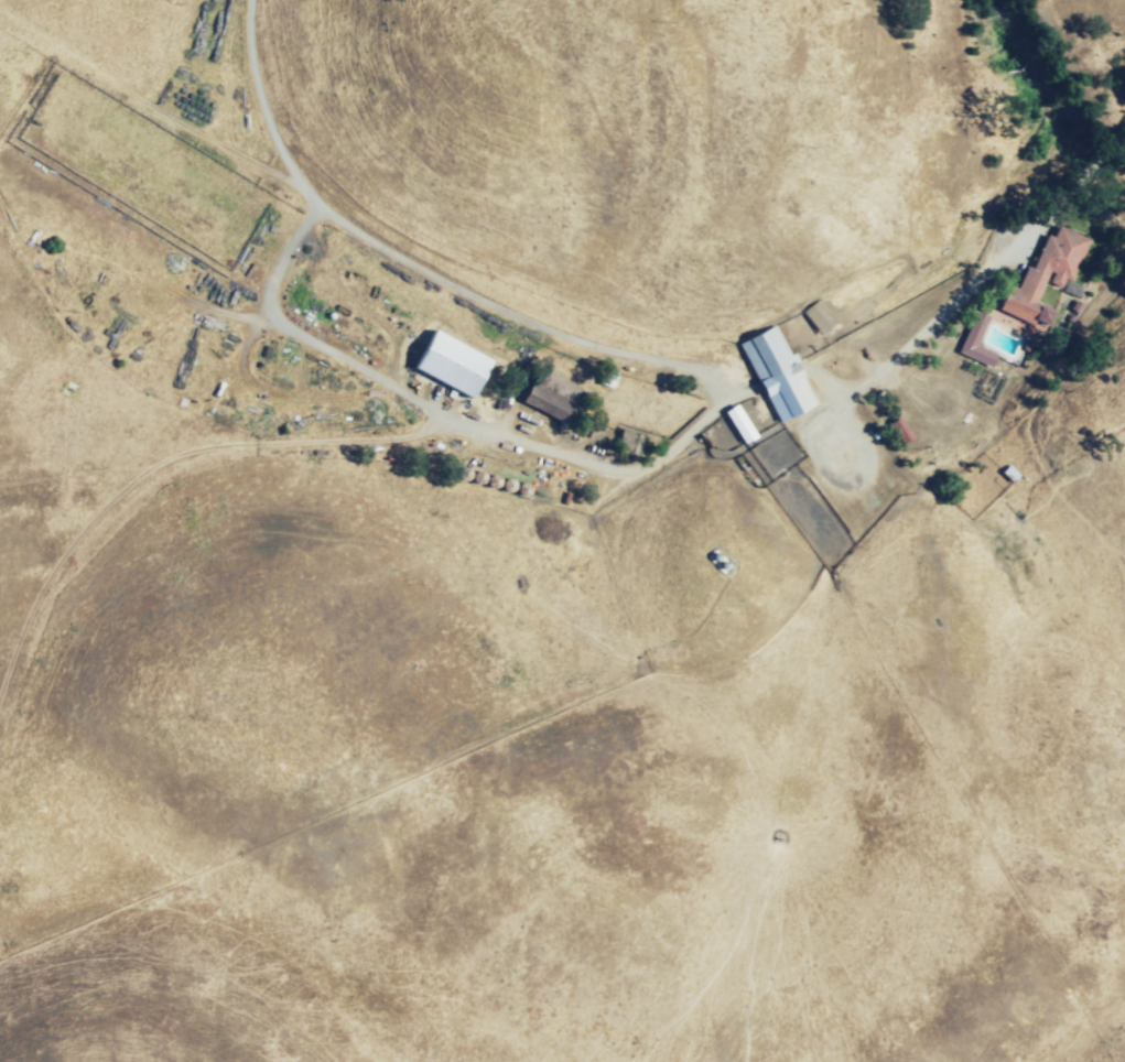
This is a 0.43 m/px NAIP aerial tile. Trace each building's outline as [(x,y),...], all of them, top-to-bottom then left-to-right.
[(1093,238),(1045,217),(1007,306),(1037,318),(1054,277),(1073,285),(1093,238)] [(800,314),(816,300),(839,325),(822,339),(800,314)] [(977,314),(960,354),(994,369),(999,358),(980,348),(993,321),(977,314)] [(472,401),(498,357),(428,322),(403,366),(472,401)] [(736,344),(775,322),(820,404),(781,425),(736,344)] [(521,402),(537,368),(593,394),(577,429),(521,402)]
